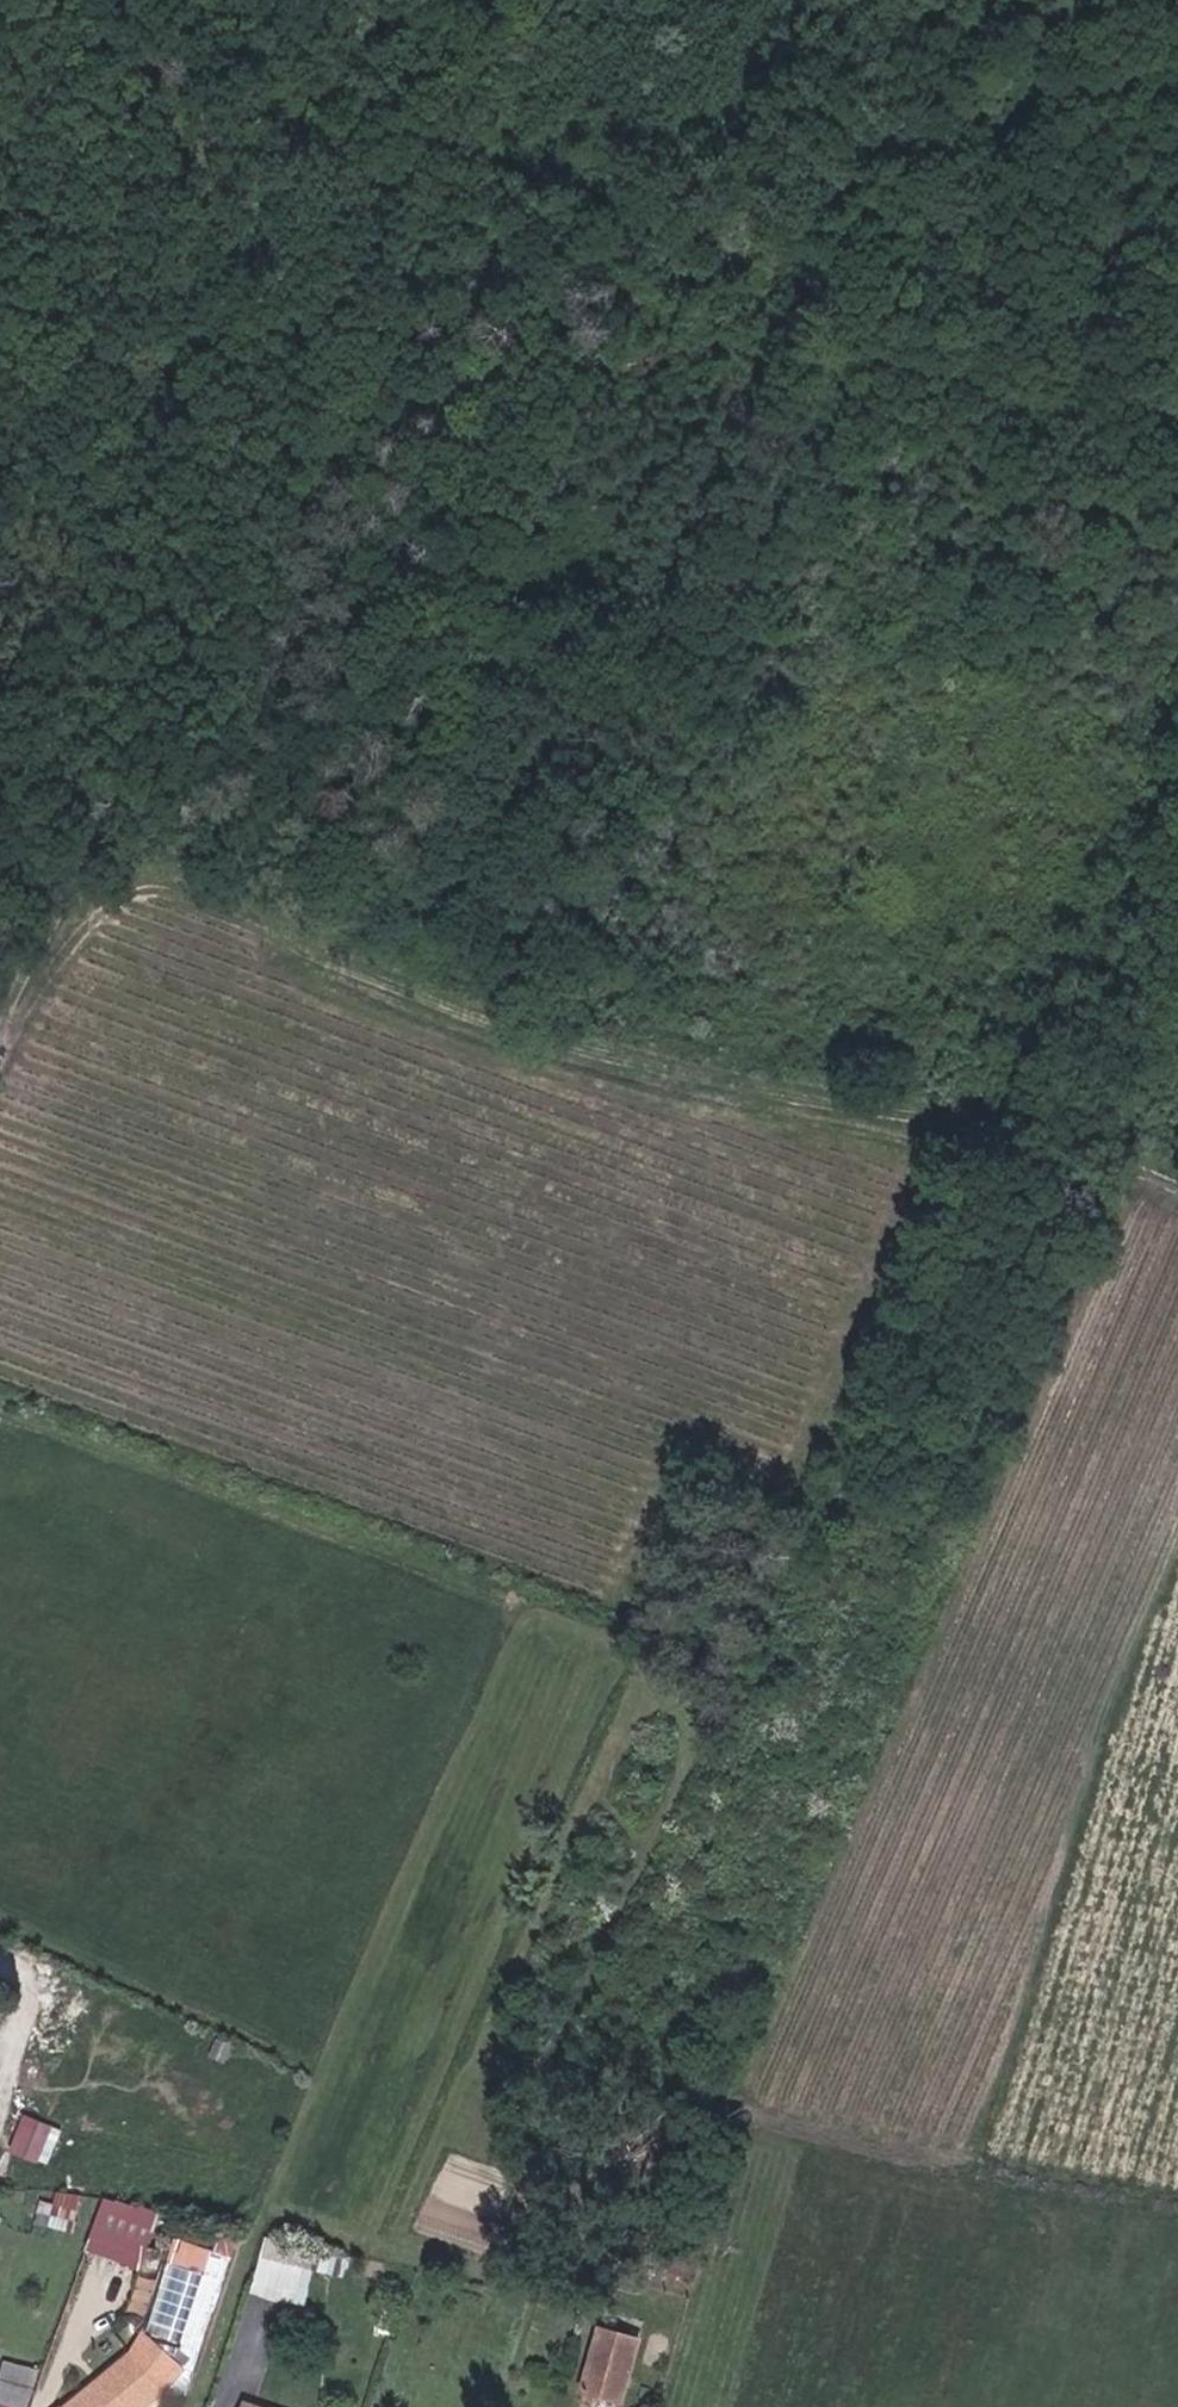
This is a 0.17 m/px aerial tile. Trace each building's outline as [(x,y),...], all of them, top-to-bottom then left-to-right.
[(12,2146),(42,2158),(57,2119),(28,2108),(12,2146)] [(71,2233),(81,2198),(59,2195),(55,2207),(42,2203),(37,2225),(71,2233)] [(145,2258),(160,2213),(112,2203),(97,2243),(145,2258)] [(155,2337),(132,2355),(164,2392),(187,2402),(243,2232),(226,2228),(180,2366),(155,2337)] [(267,2237),(251,2290),(304,2305),(320,2252),(267,2237)] [(623,2403),(641,2340),(599,2329),(582,2392),(623,2403)] [(164,2392),(132,2355),(72,2406),(147,2406),(164,2392)] [(35,2392),(0,2382),(0,2406),(30,2406),(35,2392)]
